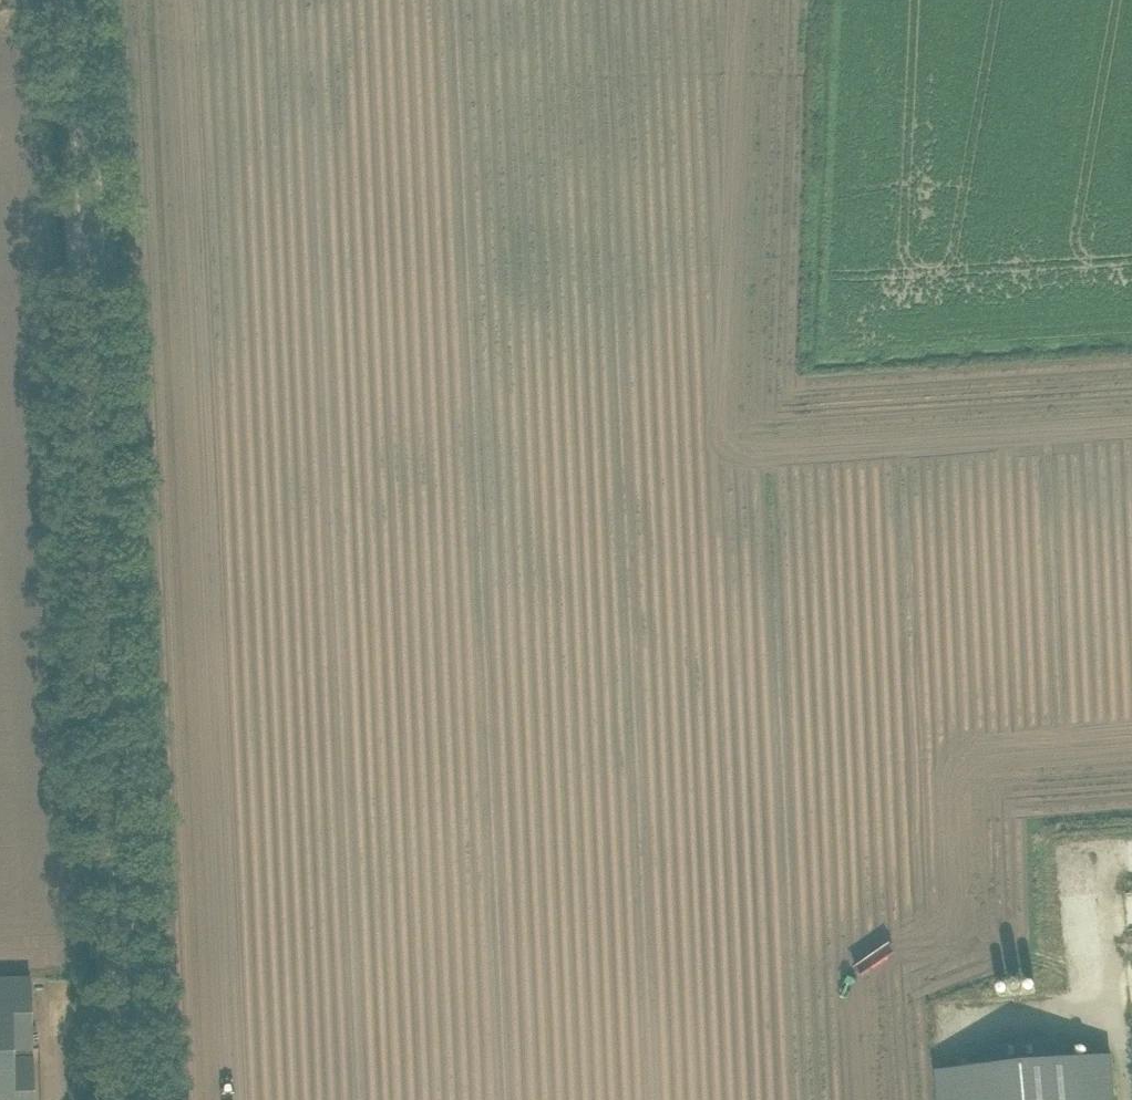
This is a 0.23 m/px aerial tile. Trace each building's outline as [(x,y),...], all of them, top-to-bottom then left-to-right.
[(30,980),(0,981),(0,1099),(33,1099),(30,980)] [(938,1099),(1114,1099),(1110,1056),(1052,1062),(1050,1042),(992,1047),(994,1067),(936,1072),(938,1099)]
